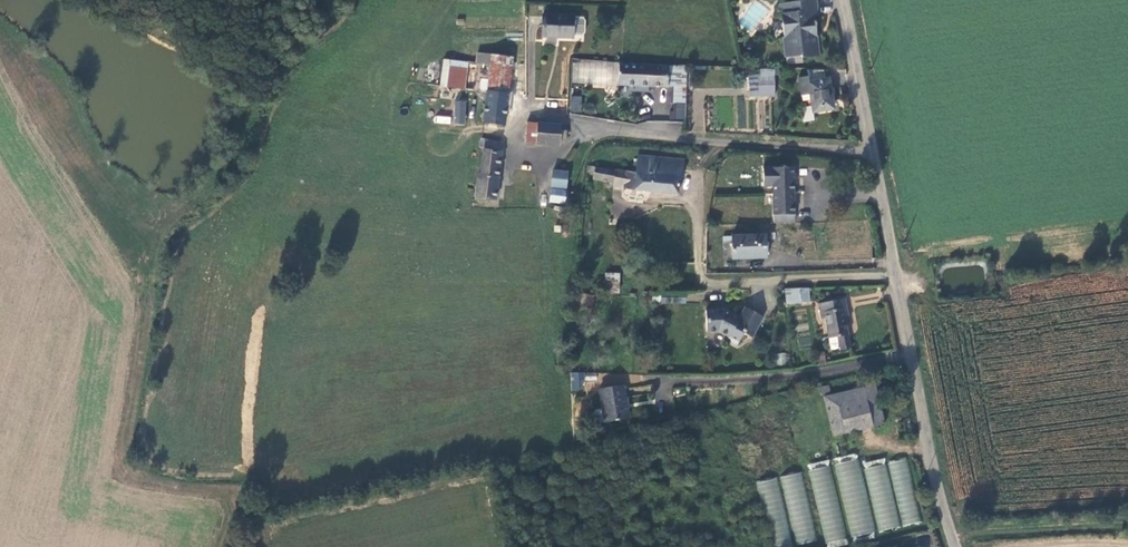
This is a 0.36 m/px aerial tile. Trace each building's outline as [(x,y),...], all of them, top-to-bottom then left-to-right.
[(816,2),(780,4),(780,8),(789,7),(789,13),(788,13),(789,37),(782,38),(784,57),(800,56),(801,59),(819,57),(817,38),(813,38),(813,34),(816,34),(815,29),(817,28),(817,23),(815,23),(815,19),(817,19),(816,2)] [(575,16),(544,16),(543,38),(574,40),(575,16)] [(476,64),(444,60),(441,87),(486,93),(487,91),(490,91),(495,55),(477,53),(476,64)] [(508,93),(513,58),(495,55),(490,91),(508,93)] [(572,84),(613,87),(620,87),(620,85),(619,85),(620,66),(620,63),(572,63),(572,84)] [(668,67),(668,86),(667,102),(677,102),(676,119),(687,119),(689,66),(668,65),(668,67)] [(668,67),(620,66),(619,85),(620,85),(631,85),(639,86),(668,86),(668,67)] [(759,67),(759,76),(775,76),(780,76),(780,68),(759,67)] [(751,96),(759,96),(759,76),(751,76),(751,96)] [(775,76),(759,76),(759,96),(775,96),(775,76)] [(807,83),(808,83),(807,77),(798,79),(802,102),(810,101),(807,83)] [(810,101),(813,114),(833,110),(827,79),(808,83),(807,83),(810,101)] [(486,93),(483,122),(505,126),(508,93),(490,91),(487,91),(486,93)] [(569,112),(581,112),(582,96),(570,95),(569,112)] [(465,125),(466,101),(454,100),(453,125),(465,125)] [(434,124),(451,124),(451,116),(434,116),(434,124)] [(537,145),(538,123),(527,122),(525,144),(537,145)] [(562,126),(538,123),(537,145),(559,147),(560,140),(566,141),(568,131),(561,131),(562,126)] [(503,143),(480,139),(479,147),(484,147),(481,175),(477,174),(474,198),(496,200),(503,143)] [(685,161),(638,156),(636,173),(616,169),(615,171),(588,167),(587,175),(594,176),(594,181),(613,184),(613,186),(626,188),(626,190),(679,197),(681,170),(685,171),(685,161)] [(775,189),(775,225),(783,224),(782,215),(796,214),(794,167),(764,169),(765,189),(775,189)] [(567,188),(568,172),(553,171),(551,187),(567,188)] [(550,203),(566,205),(566,192),(551,191),(550,203)] [(783,224),(796,224),(796,214),(782,215),(783,224)] [(732,236),(732,237),(732,259),(732,261),(768,260),(767,235),(732,236)] [(732,259),(732,237),(723,237),(723,259),(732,259)] [(605,293),(619,294),(620,272),(606,272),(605,293)] [(809,293),(786,295),(787,305),(810,302),(809,293)] [(586,309),(587,295),(578,294),(577,308),(586,309)] [(845,299),(819,304),(821,314),(824,314),(825,320),(828,339),(838,337),(849,335),(846,320),(844,309),(847,309),(845,299)] [(706,312),(707,334),(719,333),(730,338),(728,342),(738,347),(744,335),(753,339),(764,318),(746,309),(740,319),(724,311),(706,312)] [(851,349),(849,335),(838,337),(840,351),(851,349)] [(582,391),(584,373),(571,372),(570,390),(582,391)] [(630,419),(623,385),(599,389),(605,423),(630,419)] [(876,385),(824,397),(834,437),(885,425),(876,385)] [(835,459),(849,538),(873,533),(859,454),(835,459)] [(864,462),(877,531),(919,524),(907,458),(887,461),(887,458),(864,462)] [(808,464),(825,546),(836,546),(847,545),(829,460),(808,464)] [(815,541),(802,472),(779,476),(792,546),(815,541)] [(777,477),(758,481),(771,546),(791,546),(777,477)]
